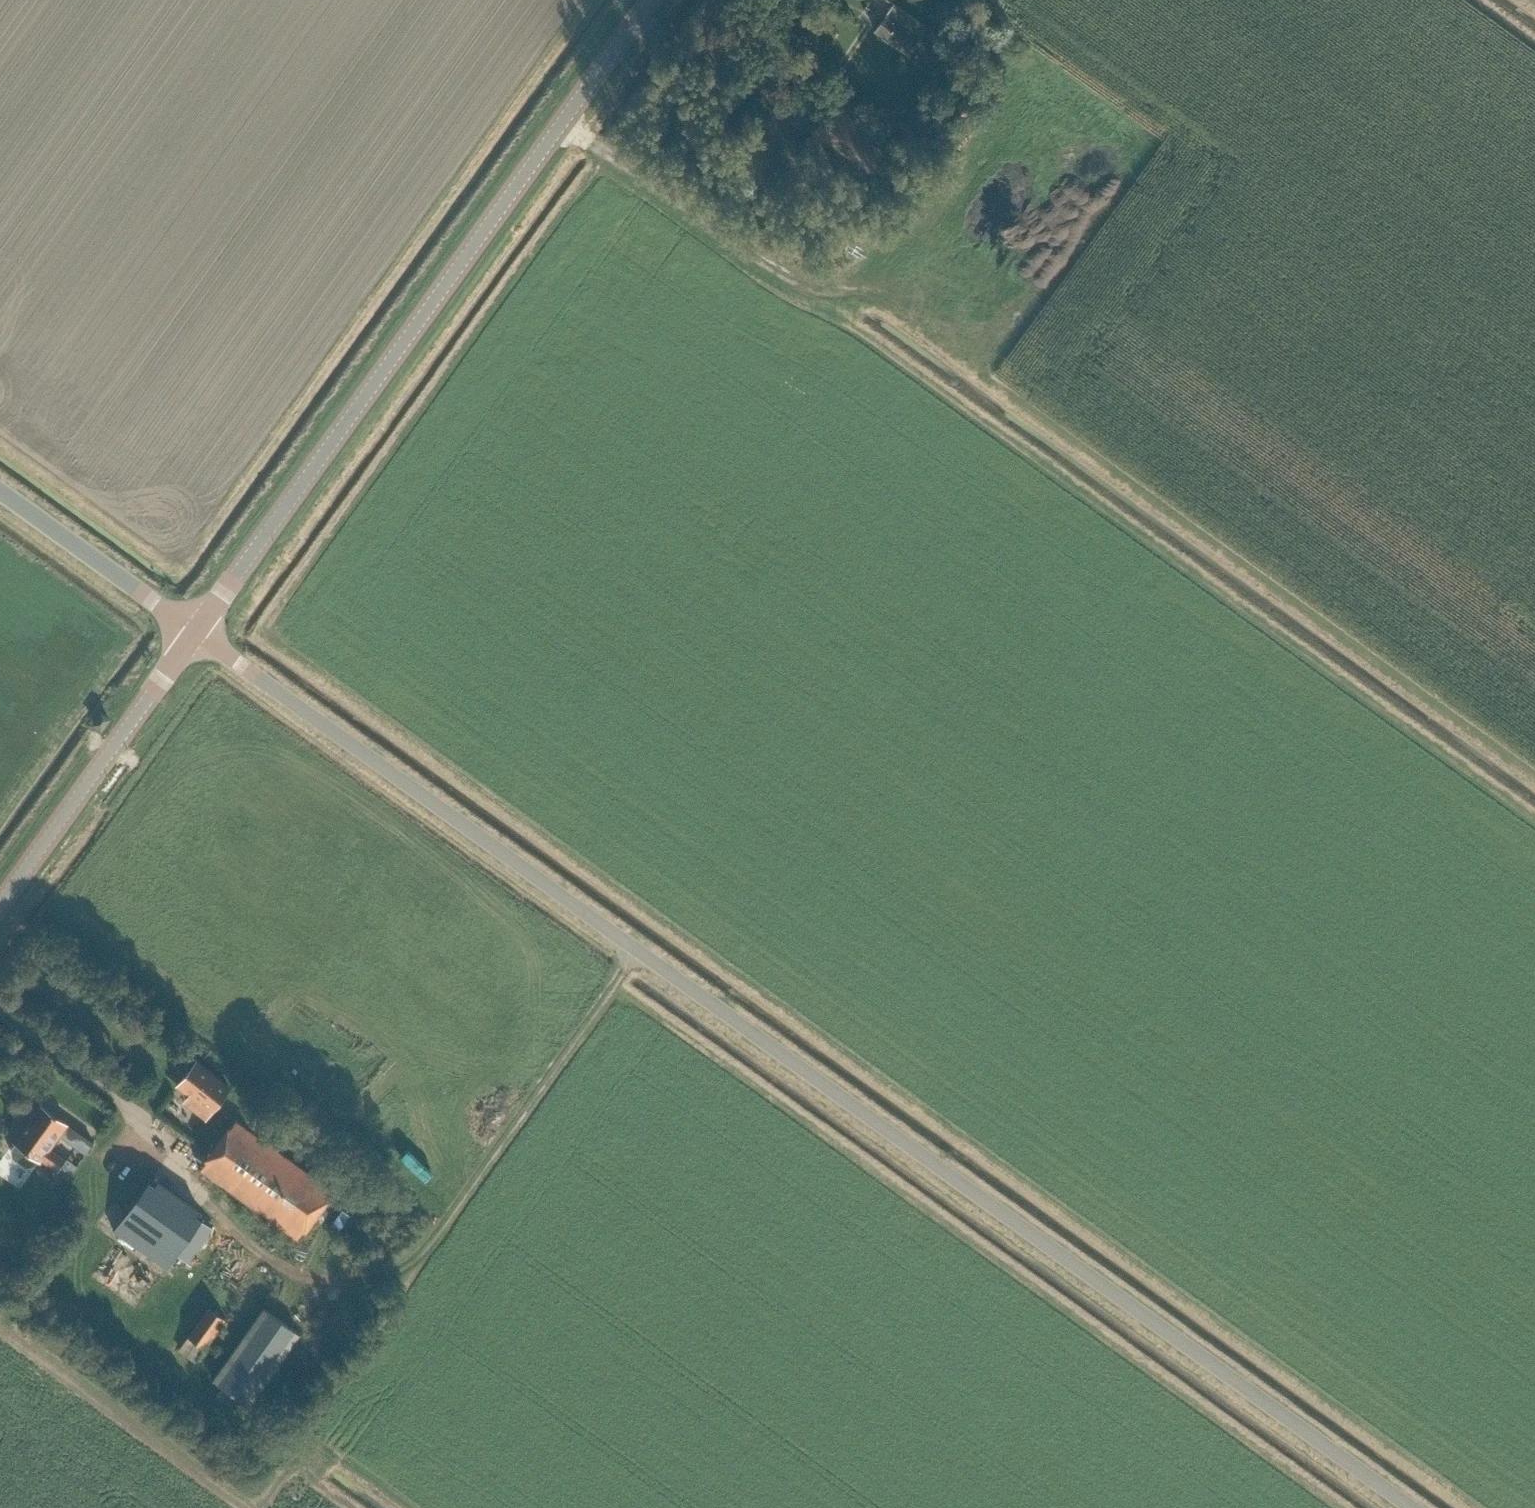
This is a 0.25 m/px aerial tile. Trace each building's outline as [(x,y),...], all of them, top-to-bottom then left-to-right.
[(895,1),(876,28),(909,52),(928,24),(895,1)] [(103,714),(95,724),(102,729),(109,719),(103,714)] [(229,1086),(194,1062),(177,1086),(192,1097),(187,1104),(206,1118),(229,1086)] [(16,1142),(12,1148),(13,1155),(27,1165),(34,1163),(38,1158),(40,1160),(42,1158),(57,1169),(65,1157),(49,1146),(67,1121),(41,1103),(14,1141),(16,1142)] [(237,1119),(231,1128),(201,1169),(298,1238),(333,1188),(237,1119)] [(87,1137),(79,1148),(86,1153),(94,1142),(87,1137)] [(149,1182),(114,1230),(167,1269),(177,1255),(188,1262),(213,1227),(196,1215),(200,1210),(159,1181),(155,1186),(149,1182)] [(209,1305),(180,1347),(196,1358),(225,1316),(209,1305)] [(264,1306),(213,1378),(249,1403),(300,1331),(264,1306)]
